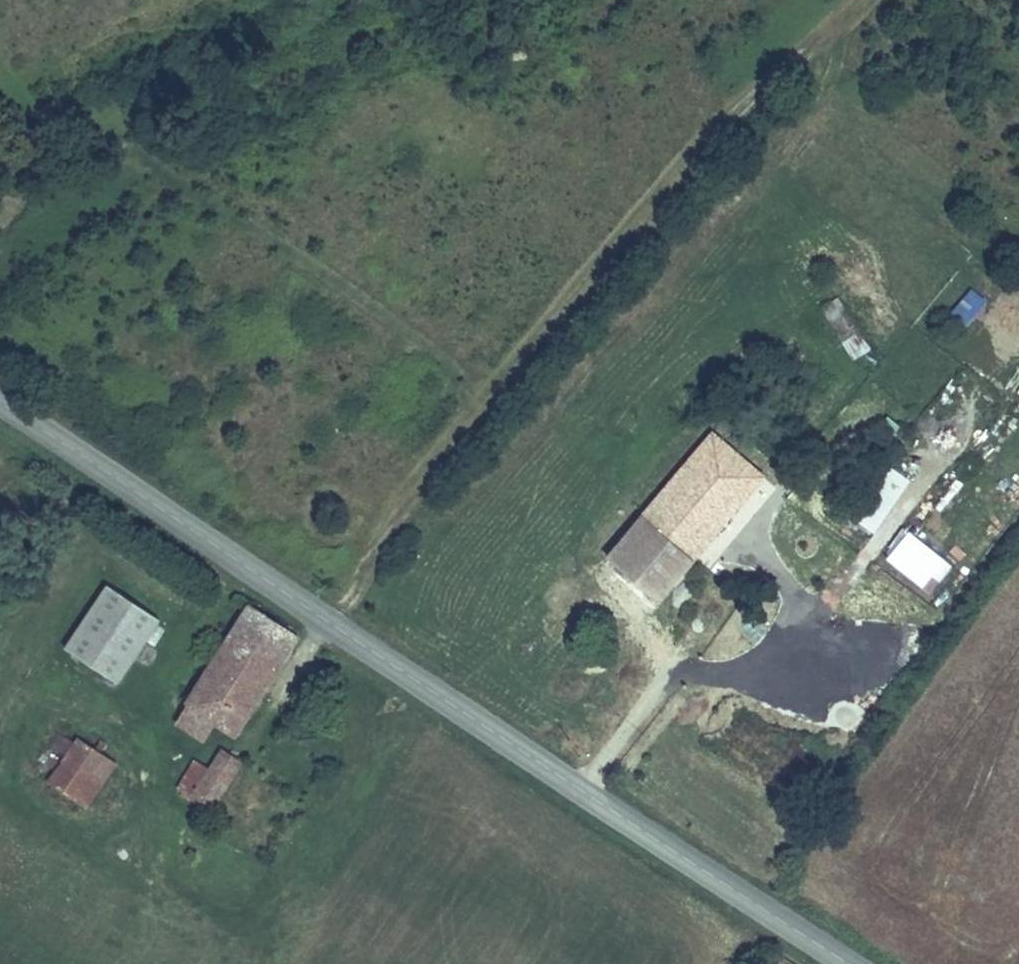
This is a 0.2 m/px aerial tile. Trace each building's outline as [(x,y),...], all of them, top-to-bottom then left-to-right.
[(973,321),(985,296),(967,288),(955,313),(973,321)] [(854,358),(870,348),(856,325),(840,335),(854,358)] [(750,383),(693,449),(718,470),(679,515),(702,534),(797,423),(750,383)] [(655,494),(679,515),(718,470),(693,449),(655,494)] [(883,464),(848,513),(874,532),(918,469),(902,458),(893,471),(883,464)] [(95,569),(42,643),(79,672),(87,661),(110,678),(155,616),(95,569)] [(237,597),(216,623),(264,657),(284,631),(237,597)] [(264,657),(216,623),(161,693),(192,714),(210,727),(264,657)] [(87,661),(79,672),(101,689),(110,678),(87,661)] [(192,714),(161,693),(149,709),(180,730),(192,714)] [(86,746),(64,728),(30,771),(52,788),(77,756),(86,746)] [(217,753),(189,737),(173,757),(164,750),(144,775),(178,802),(217,753)]
